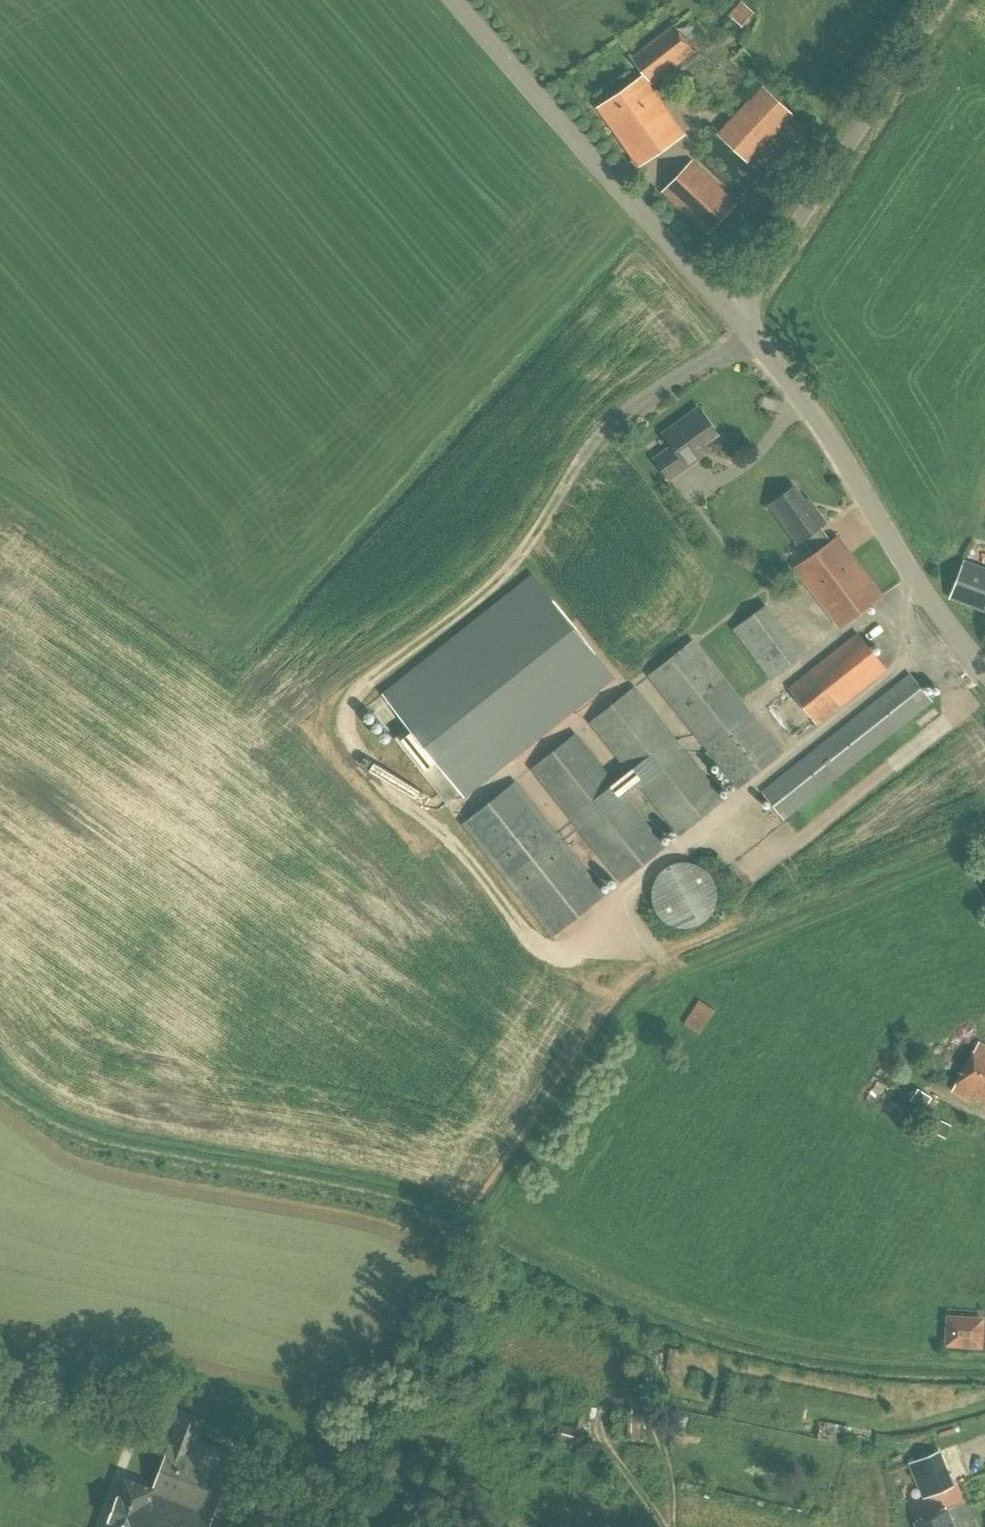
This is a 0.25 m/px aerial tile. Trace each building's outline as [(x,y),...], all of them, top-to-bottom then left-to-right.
[(743,28),(755,13),(741,1),(729,15),(743,28)] [(651,84),(694,51),(674,25),(631,58),(651,84)] [(640,166),(683,135),(642,76),(598,107),(640,166)] [(748,158),(789,114),(765,92),(724,136),(748,158)] [(706,234),(736,202),(693,162),(663,193),(706,234)] [(670,480),(700,457),(695,450),(718,433),(699,408),(664,433),(673,446),(654,459),(670,480)] [(810,509),(794,486),(769,504),(798,543),(802,540),(812,554),(793,567),(839,629),(884,595),(838,535),(831,540),(820,527),(825,523),(813,507),(810,509)] [(965,560),(950,599),(984,612),(984,567),(965,560)] [(532,574),(383,693),(465,796),(614,677),(532,574)] [(771,681),(804,655),(766,604),(732,629),(771,681)] [(817,725),(887,670),(858,632),(788,688),(817,725)] [(738,789),(783,752),(693,639),(647,676),(738,789)] [(784,821),(933,702),(910,673),(761,791),(784,821)] [(679,836),(725,799),(635,686),(589,722),(679,836)] [(620,882),(666,846),(576,732),(530,769),(620,882)] [(551,935),(604,893),(515,781),(462,823),(551,935)] [(685,927),(689,927),(695,926),(699,925),(702,923),(705,920),(708,918),(710,916),(712,914),(715,907),(717,903),(717,900),(717,897),(718,893),(717,889),(716,886),(715,882),(713,879),(711,875),(708,872),(706,869),(703,867),(698,865),(693,863),(689,862),(683,862),(679,862),(672,864),(667,867),(664,869),(661,871),(659,874),(656,878),(654,881),(653,885),(652,892),(652,899),(652,903),(654,906),(654,909),(656,912),(658,914),(659,917),(662,919),(667,923),(669,924),(675,926),(678,927),(685,927)] [(699,1000),(683,1023),(698,1034),(714,1010),(699,1000)] [(979,1042),(952,1090),(972,1101),(975,1095),(984,1101),(984,1046),(979,1042)] [(878,1110),(892,1091),(878,1081),(874,1086),(864,1101),(878,1110)] [(918,1088),(910,1101),(924,1110),(932,1097),(918,1088)] [(951,1125),(941,1120),(940,1124),(936,1122),(934,1127),(937,1129),(935,1133),(945,1138),(951,1125)] [(980,1346),(982,1319),(948,1317),(947,1344),(980,1346)] [(237,1453),(197,1438),(203,1422),(180,1414),(175,1430),(153,1487),(123,1476),(104,1526),(209,1526),(222,1492),(237,1453)] [(643,1439),(644,1421),(627,1421),(627,1438),(643,1439)] [(582,1446),(584,1438),(586,1430),(559,1423),(555,1439),(582,1446)] [(941,1449),(909,1462),(923,1497),(955,1484),(941,1449)] [(947,1510),(915,1523),(917,1526),(954,1526),(947,1510)]
